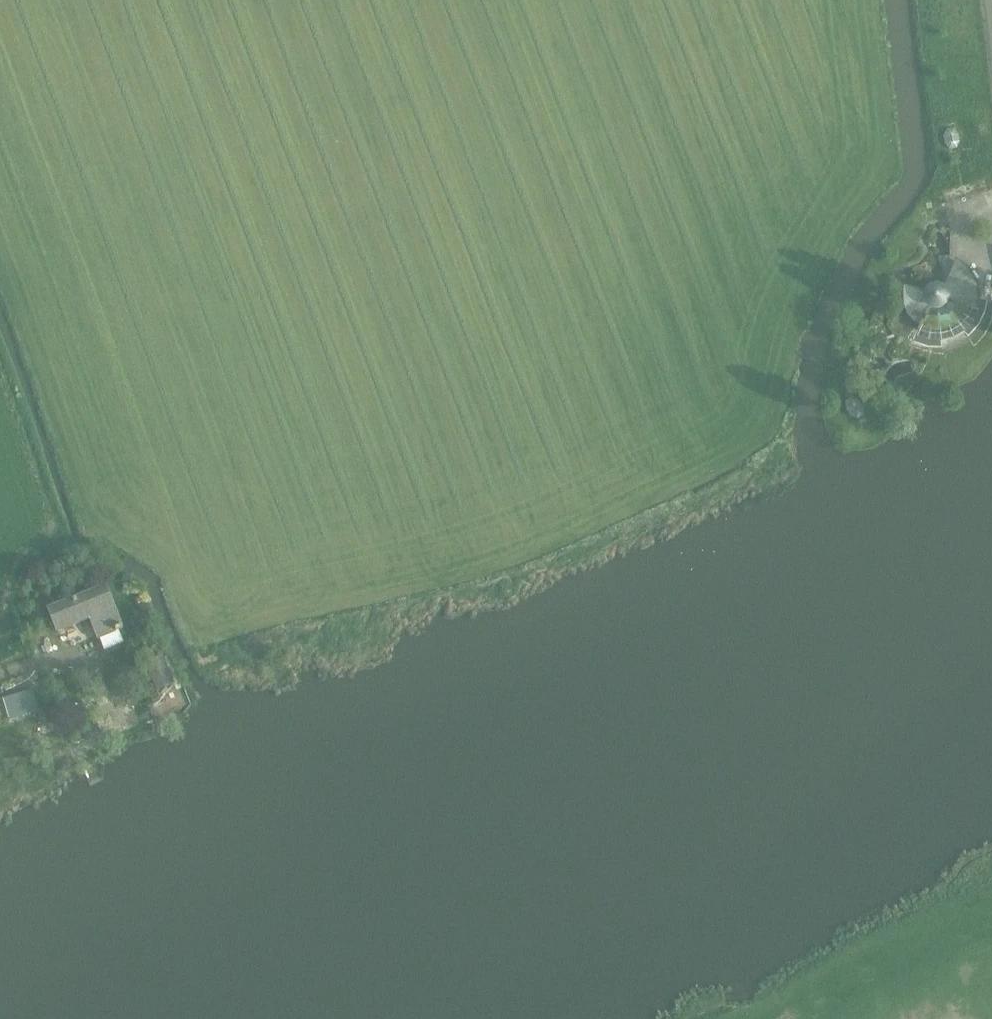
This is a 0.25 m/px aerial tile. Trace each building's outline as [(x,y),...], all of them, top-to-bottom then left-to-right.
[(956,261),(943,284),(940,283),(938,283),(935,283),(934,283),(931,284),(929,285),(927,287),(926,288),(925,289),(924,291),(905,286),(903,296),(904,306),(908,314),(914,322),(920,326),(918,330),(920,331),(920,330),(930,334),(941,334),(951,332),(960,326),(968,318),(972,309),(975,310),(976,308),(973,306),(975,299),(977,299),(976,286),(972,277),(965,268),(956,261)] [(98,639),(100,638),(105,650),(124,643),(119,630),(123,628),(106,586),(48,609),(57,632),(90,619),(98,639)] [(2,698),(6,710),(7,715),(35,707),(30,690),(2,698)]
